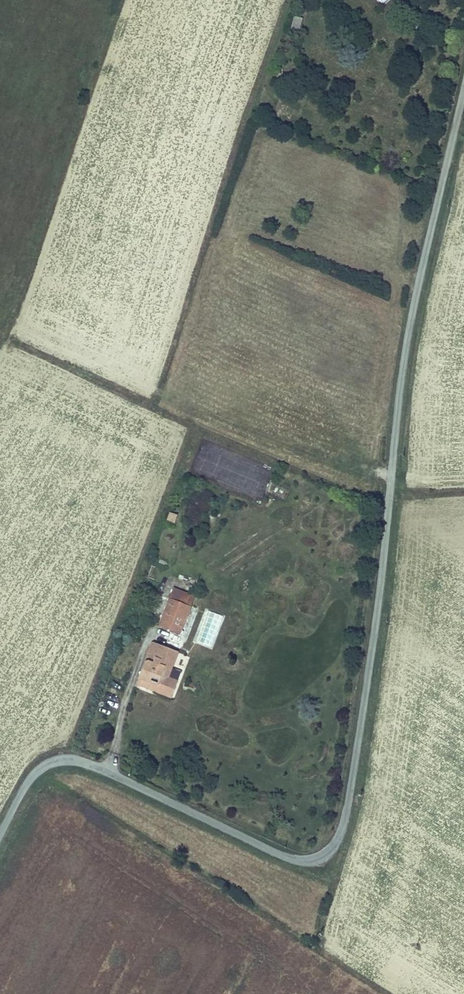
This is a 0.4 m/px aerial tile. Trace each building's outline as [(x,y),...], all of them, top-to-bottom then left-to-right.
[(294,17),(292,32),(301,33),(303,18),(294,17)] [(194,598),(175,591),(170,601),(190,609),(194,598)] [(190,609),(170,601),(161,626),(180,634),(190,609)] [(178,652),(161,645),(159,651),(155,662),(148,659),(147,662),(147,663),(145,665),(138,685),(149,689),(151,685),(174,694),(182,672),(172,669),(178,652)] [(159,651),(152,648),(148,659),(155,662),(159,651)] [(174,694),(151,685),(149,689),(172,698),(174,694)]
